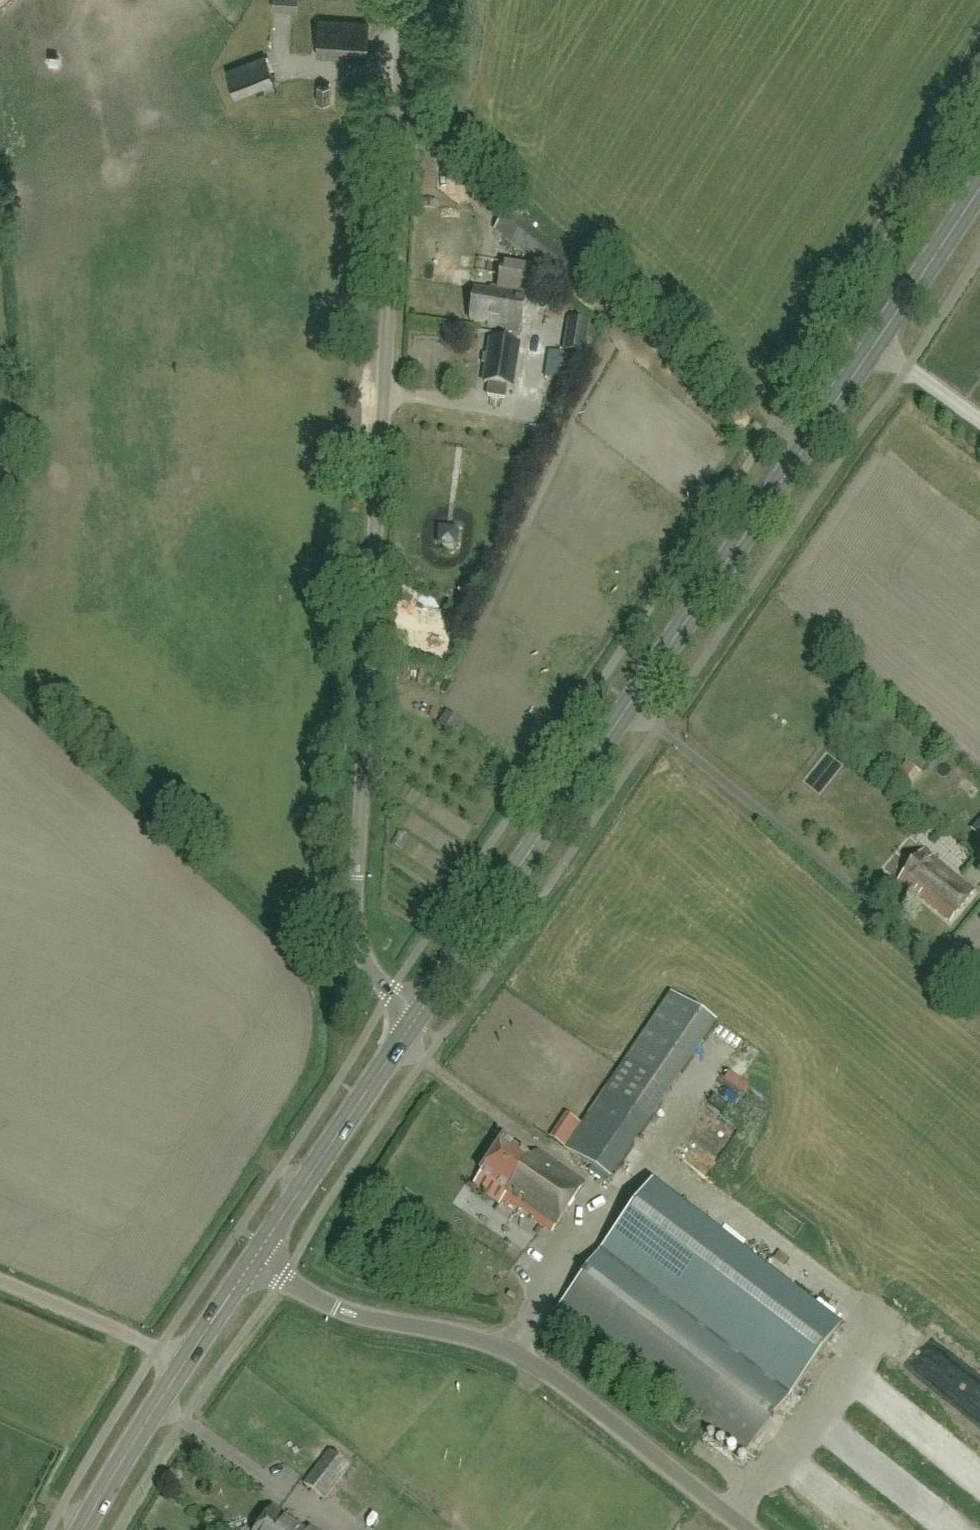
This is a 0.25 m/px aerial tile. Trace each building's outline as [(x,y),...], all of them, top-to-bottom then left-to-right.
[(273,7),(297,8),(297,0),(273,0),(273,7)] [(367,58),(369,22),(319,19),(317,56),(367,58)] [(275,82),(265,56),(226,71),(236,97),(275,82)] [(330,87),(317,86),(317,102),(329,103),(330,87)] [(510,213),(495,232),(559,282),(564,276),(580,288),(590,276),(510,213)] [(501,331),(507,284),(525,286),(528,268),(505,265),(503,278),(504,278),(502,290),(493,289),(492,293),(476,291),(471,322),(490,325),(490,329),(497,330),(497,331),(501,332),(501,331)] [(525,286),(507,284),(501,331),(501,332),(509,333),(507,344),(491,342),(484,384),(512,389),(519,346),(517,346),(519,334),(521,335),(527,295),(533,296),(537,270),(528,268),(525,286)] [(564,353),(584,356),(589,325),(569,321),(564,353)] [(565,356),(558,380),(571,384),(577,360),(565,356)] [(901,768),(910,780),(922,772),(913,759),(901,768)] [(950,925),(975,895),(924,853),(899,883),(950,925)] [(626,1058),(566,1149),(611,1179),(671,1089),(716,1026),(671,994),(626,1058)] [(699,1125),(713,1136),(703,1147),(716,1158),(739,1132),(713,1109),(699,1125)] [(553,1135),(566,1144),(584,1120),(571,1111),(553,1135)] [(534,1160),(504,1140),(481,1174),(508,1192),(503,1199),(520,1211),(528,1209),(533,1212),(534,1220),(553,1232),(585,1185),(539,1153),(534,1160)] [(680,1173),(670,1186),(681,1193),(690,1181),(680,1173)] [(652,1185),(559,1309),(747,1451),(841,1328),(652,1185)] [(326,1502),(351,1470),(329,1453),(304,1485),(326,1502)] [(273,1510),(259,1529),(301,1529),(273,1510)]
